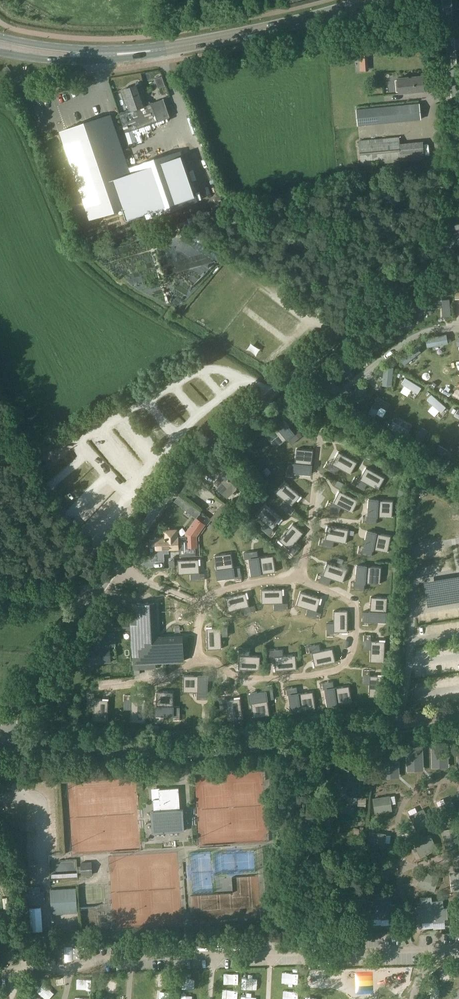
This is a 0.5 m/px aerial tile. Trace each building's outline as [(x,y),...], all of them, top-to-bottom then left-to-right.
[(423,76),(406,77),(398,78),(399,92),(424,89),(423,76)] [(154,81),(126,91),(132,110),(154,103),(157,110),(174,104),(167,83),(156,87),(154,81)] [(356,108),(358,124),(420,119),(419,103),(356,108)] [(109,115),(57,131),(89,220),(148,201),(149,205),(158,201),(159,206),(195,192),(183,159),(129,173),(109,115)] [(359,140),(361,165),(425,159),(423,141),(400,143),(399,136),(359,140)] [(430,400),(433,409),(439,407),(435,398),(430,400)] [(378,419),(375,423),(383,429),(386,425),(378,419)] [(284,421),(266,435),(276,446),(293,432),(284,421)] [(409,431),(393,421),(389,427),(406,437),(409,431)] [(258,437),(267,430),(264,426),(255,433),(258,437)] [(46,448),(40,452),(44,457),(50,453),(46,448)] [(297,448),(294,471),(311,473),(314,450),(297,448)] [(338,451),(332,463),(350,473),(357,461),(338,451)] [(366,466),(359,479),(378,489),(384,477),(366,466)] [(224,482),(219,487),(227,496),(241,482),(228,468),(219,477),(224,482)] [(266,479),(272,486),(276,483),(269,476),(266,479)] [(284,481),(275,492),(291,506),(300,495),(284,481)] [(339,490),(333,502),(352,511),(358,499),(339,490)] [(368,498),(368,514),(393,515),(394,500),(368,498)] [(233,509),(224,502),(211,518),(219,524),(227,514),(228,515),(233,509)] [(265,504),(256,515),(272,528),(281,518),(265,504)] [(198,548),(198,537),(207,524),(197,517),(185,533),(185,536),(178,536),(178,548),(180,548),(180,556),(196,555),(196,548),(198,548)] [(293,523),(279,538),(290,547),(304,533),(293,523)] [(222,542),(230,530),(223,525),(215,537),(222,542)] [(328,525),(325,537),(346,541),(349,529),(328,525)] [(258,532),(264,539),(267,536),(262,529),(258,532)] [(368,530),(364,547),(388,552),(392,535),(368,530)] [(150,537),(149,537),(150,556),(156,556),(164,556),(164,555),(163,555),(163,552),(164,552),(168,552),(168,548),(178,548),(178,536),(177,531),(164,532),(165,537),(155,537),(155,538),(150,539),(150,537)] [(246,537),(257,545),(261,540),(250,532),(246,537)] [(282,549),(278,553),(285,559),(289,555),(282,549)] [(231,552),(215,555),(218,578),(235,576),(231,552)] [(274,554),(250,558),(252,573),(276,569),(274,554)] [(200,571),(199,557),(178,558),(179,572),(200,571)] [(326,565),(322,575),(342,582),(347,569),(333,564),(331,564),(329,563),(327,562),(326,563),(326,564),(326,565)] [(357,565),(355,581),(380,583),(381,567),(357,565)] [(282,589),(261,589),(261,604),(283,603),(282,589)] [(299,593),(296,605),(300,606),(316,611),(320,598),(300,592),(299,593)] [(246,593),(226,597),(229,610),(249,605),(246,593)] [(370,597),(369,621),(386,622),(387,598),(370,597)] [(131,630),(133,664),(184,661),(182,635),(158,636),(157,602),(130,604),(131,620),(98,622),(98,631),(115,630),(115,634),(122,634),(122,631),(131,630)] [(334,610),(334,631),(347,631),(347,610),(334,610)] [(221,626),(207,626),(208,647),(212,647),(219,647),(222,647),(222,644),(221,635),(221,626)] [(95,642),(95,646),(107,645),(106,632),(94,633),(95,642)] [(332,646),(331,637),(319,637),(320,647),(332,646)] [(371,640),(370,662),(384,662),(385,641),(371,640)] [(109,645),(107,645),(95,646),(95,648),(88,648),(89,664),(98,663),(97,656),(110,655),(109,645)] [(332,648),(312,652),(315,666),(335,661),(332,648)] [(292,654),(274,656),(276,669),(291,668),(296,668),(297,668),(296,659),(296,654),(292,654)] [(239,655),(238,667),(260,668),(260,656),(239,655)] [(54,684),(62,687),(71,668),(63,664),(54,684)] [(105,665),(106,674),(124,673),(123,664),(105,665)] [(80,668),(80,677),(98,676),(98,667),(80,668)] [(455,672),(422,674),(423,683),(456,681),(455,672)] [(183,675),(183,691),(208,691),(208,675),(183,675)] [(369,675),(368,695),(382,695),(383,676),(369,675)] [(349,685),(325,689),(328,705),(352,702),(349,685)] [(157,690),(156,714),(172,715),(173,691),(157,690)] [(266,691),(249,693),(253,716),(269,714),(266,691)] [(293,694),(289,694),(290,697),(292,711),(316,707),(313,691),(293,694)] [(240,697),(226,699),(229,720),(243,718),(240,697)] [(94,699),(93,720),(107,720),(108,699),(94,699)] [(131,700),(131,720),(143,721),(144,701),(131,700)] [(271,720),(279,720),(279,700),(270,700),(271,720)] [(65,726),(66,717),(49,716),(49,726),(65,726)] [(182,719),(182,730),(193,730),(193,720),(182,719)] [(152,732),(174,732),(174,720),(153,720),(152,732)] [(434,744),(434,764),(450,763),(449,744),(434,744)] [(423,747),(408,747),(409,767),(424,766),(423,747)] [(398,754),(384,755),(385,774),(399,773),(398,754)] [(356,768),(343,767),(342,783),(345,783),(345,785),(348,785),(348,795),(357,795),(357,783),(356,783),(356,768)] [(153,800),(154,811),(151,811),(152,832),(185,830),(183,809),(180,809),(179,787),(160,788),(160,787),(152,788),(152,800),(153,800)] [(375,813),(392,811),(390,796),(373,798),(375,813)] [(366,797),(357,797),(357,810),(362,810),(366,811),(366,797)] [(445,822),(458,815),(452,800),(438,807),(445,822)] [(325,805),(324,822),(322,847),(326,847),(326,851),(330,851),(330,848),(331,848),(333,818),(336,818),(336,805),(334,805),(325,805)] [(410,816),(417,831),(431,824),(424,809),(410,816)] [(355,821),(351,847),(361,848),(363,832),(365,818),(361,818),(361,822),(355,821)] [(444,843),(458,841),(458,837),(458,827),(442,829),(444,843)] [(369,832),(368,848),(385,849),(387,833),(369,832)] [(414,843),(424,854),(436,845),(427,833),(414,843)] [(56,869),(47,869),(47,881),(73,882),(74,859),(56,859),(56,869)] [(92,861),(80,862),(81,875),(92,875),(92,861)] [(426,869),(418,883),(433,892),(441,877),(426,869)] [(455,893),(458,891),(458,876),(450,878),(455,893)] [(41,903),(40,892),(27,893),(28,903),(30,903),(30,904),(41,903)] [(368,902),(365,902),(366,914),(369,913),(369,915),(380,914),(381,919),(392,918),(392,916),(396,915),(395,904),(391,904),(390,896),(380,897),(379,893),(367,894),(368,902)] [(420,906),(417,906),(418,917),(421,917),(422,919),(433,918),(433,922),(445,921),(445,919),(448,919),(447,908),(444,908),(443,900),(432,901),(432,896),(420,897),(420,906)] [(62,946),(46,947),(46,955),(57,954),(57,960),(65,960),(65,961),(75,961),(75,959),(82,959),(82,953),(93,953),(92,945),(76,945),(76,939),(62,940),(62,946)] [(377,978),(379,985),(387,983),(385,976),(377,978)] [(371,981),(353,982),(353,993),(372,993),(371,981)]
